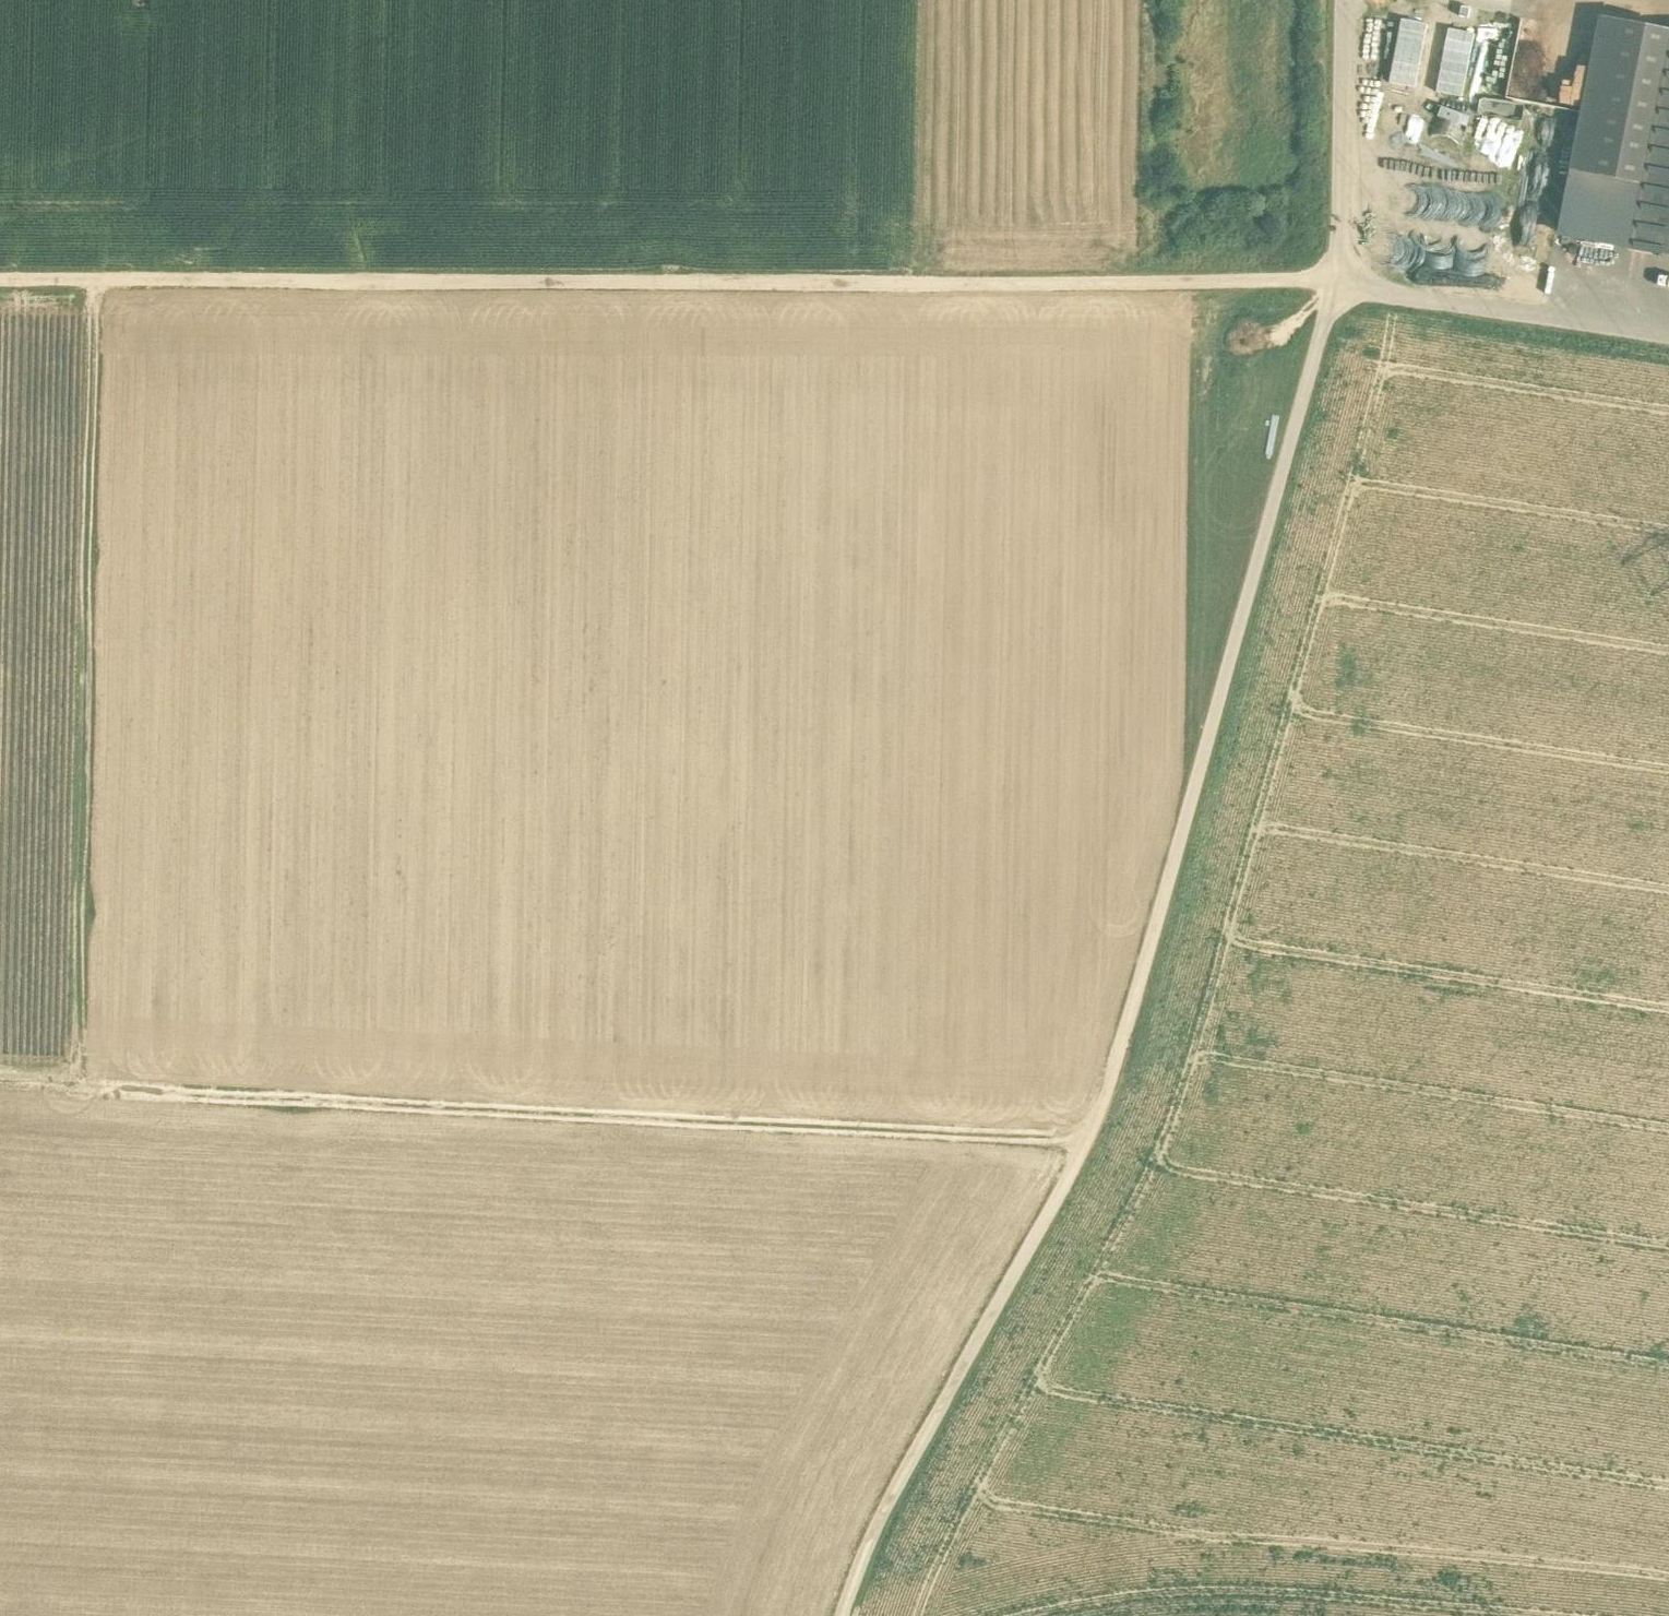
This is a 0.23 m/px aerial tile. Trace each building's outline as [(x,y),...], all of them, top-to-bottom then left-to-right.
[(1403,17),(1391,80),(1417,86),(1429,22),(1403,17)] [(1626,246),(1668,33),(1604,20),(1561,233),(1626,246)] [(1467,94),(1473,30),(1447,28),(1441,91),(1467,94)] [(1668,33),(1627,246),(1668,255),(1668,33)]
